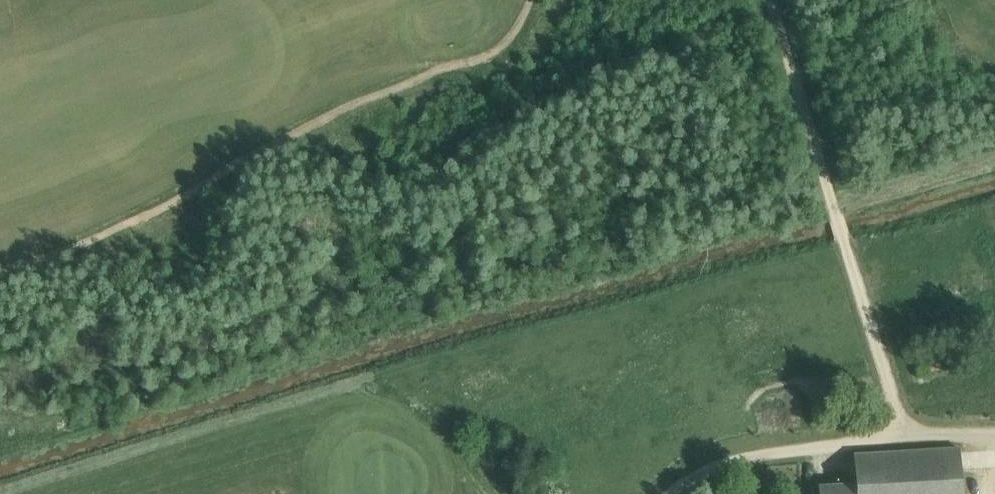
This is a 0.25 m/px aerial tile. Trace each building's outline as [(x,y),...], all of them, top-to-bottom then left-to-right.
[(819,493),(963,493),(960,448),(854,455),(856,484),(819,487),(819,493)]
